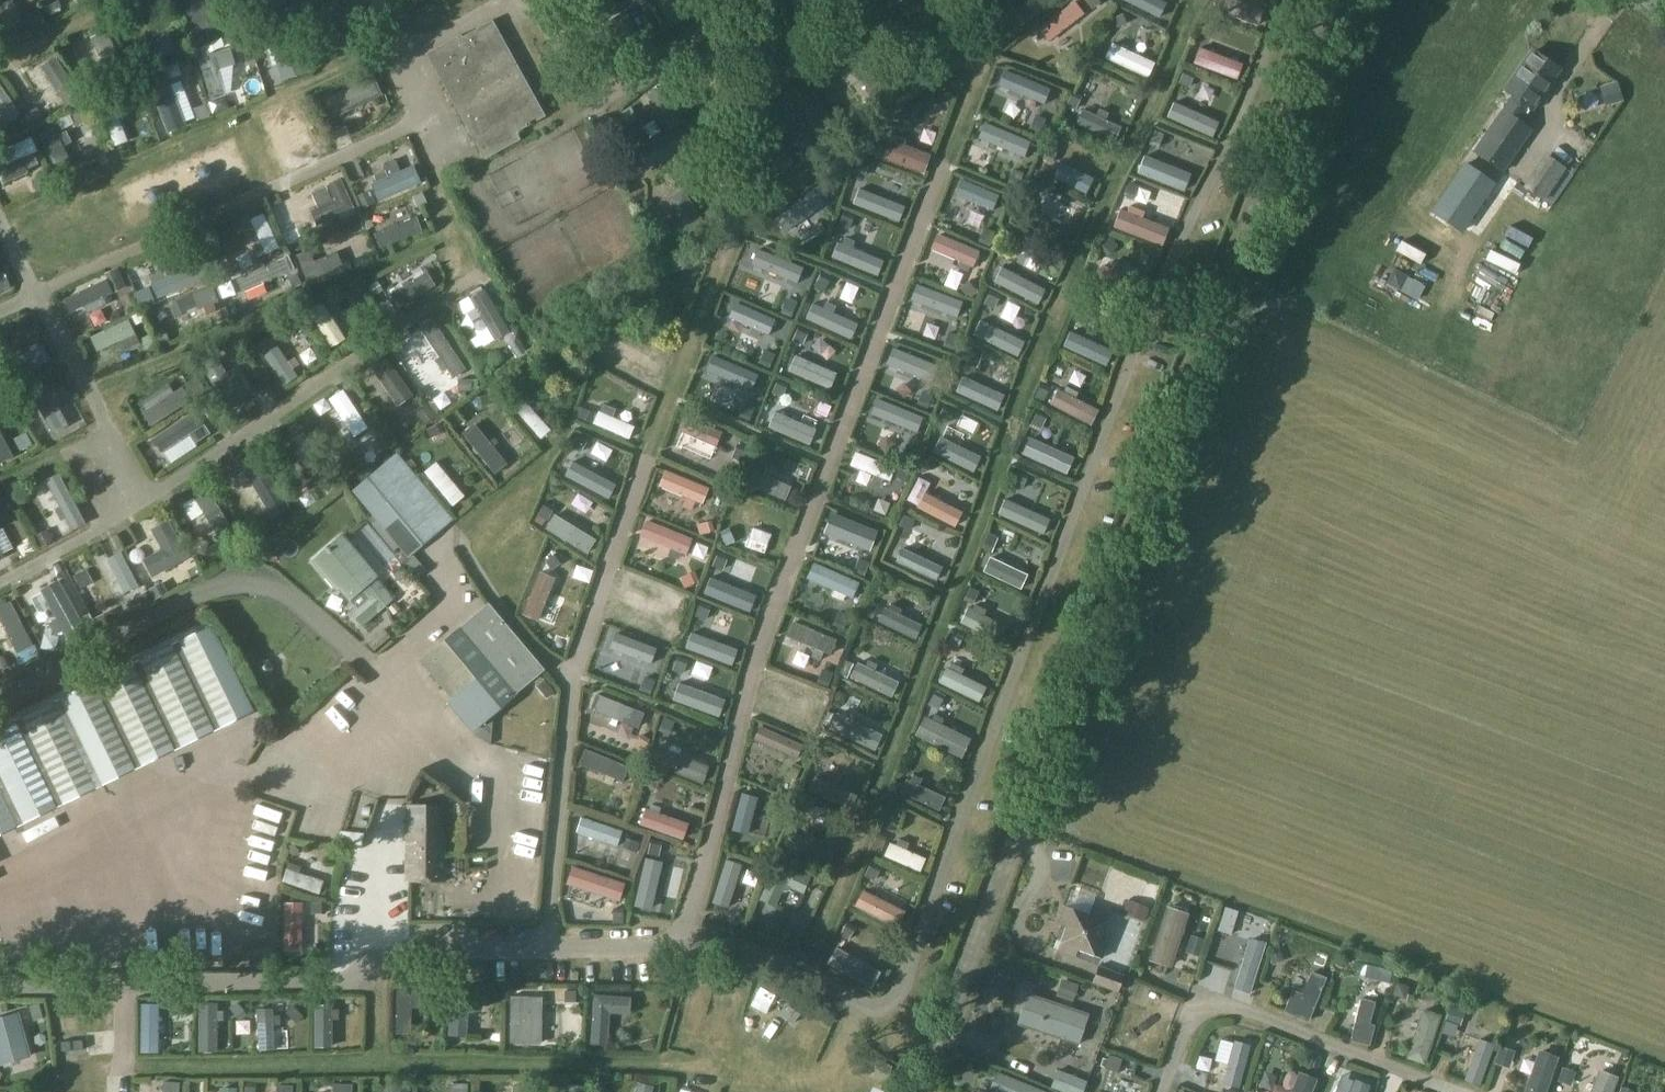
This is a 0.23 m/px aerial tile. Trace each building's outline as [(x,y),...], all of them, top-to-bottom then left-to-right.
[(49,15),(61,10),(56,0),(42,0),(49,15)] [(1166,39),(1172,25),(1131,5),(1124,19),(1166,39)] [(1067,8),(1031,33),(1038,43),(1062,26),(1065,31),(1072,26),(1069,21),(1074,18),(1067,8)] [(464,43),(438,57),(447,73),(439,77),(452,101),(457,99),(470,123),(465,125),(470,135),(475,132),(477,137),(473,139),(473,140),(507,122),(513,133),(545,117),(492,20),(462,37),(461,35),(459,35),(464,43)] [(296,31),(270,38),(281,80),(308,72),(296,31)] [(1137,40),(1127,52),(1143,67),(1154,55),(1137,40)] [(229,48),(198,58),(211,100),(226,95),(218,70),(235,65),(229,48)] [(848,87),(859,102),(884,84),(860,49),(849,56),(863,76),(848,87)] [(66,103),(80,92),(50,51),(34,62),(56,92),(37,106),(45,117),(65,102),(66,103)] [(1532,51),(1505,90),(1512,95),(1472,152),(1502,172),(1532,130),(1522,123),(1532,108),(1558,70),(1532,51)] [(1106,61),(1101,74),(1141,88),(1146,74),(1106,61)] [(1196,64),(1190,79),(1234,96),(1240,81),(1196,64)] [(661,83),(645,94),(670,133),(686,122),(661,83)] [(800,121),(786,132),(800,150),(834,124),(805,83),(791,94),(800,107),(794,113),(800,121)] [(2,114),(8,123),(15,120),(20,115),(0,86),(0,116),(2,114)] [(168,95),(152,102),(169,147),(185,140),(168,95)] [(122,101),(101,110),(115,146),(127,142),(117,117),(127,113),(122,101)] [(1121,130),(1093,117),(1095,112),(1086,108),(1084,113),(1081,112),(1075,124),(1116,142),(1121,130)] [(1113,156),(1118,144),(1075,125),(1069,138),(1113,156)] [(53,128),(39,135),(58,173),(72,166),(63,147),(71,142),(66,132),(58,137),(53,128)] [(1013,169),(1019,155),(979,137),(973,151),(1013,169)] [(0,152),(0,169),(22,158),(27,169),(37,164),(33,154),(37,152),(31,138),(0,152)] [(922,173),(928,156),(883,139),(877,156),(922,173)] [(1566,169),(1545,154),(1523,186),(1544,201),(1566,169)] [(1183,191),(1190,174),(1144,155),(1137,173),(1183,191)] [(877,173),(918,192),(923,180),(882,161),(877,173)] [(1464,164),(1431,211),(1460,231),(1493,185),(1464,164)] [(377,183),(371,185),(378,202),(421,184),(414,167),(388,178),(385,172),(374,176),(377,183)] [(1087,210),(1092,197),(1050,178),(1045,190),(1087,210)] [(317,227),(354,209),(340,179),(326,186),(333,200),(310,212),(317,227)] [(706,227),(684,190),(668,199),(682,222),(664,232),(673,246),(706,227)] [(946,210),(984,224),(991,206),(953,191),(946,210)] [(1120,211),(1113,228),(1160,246),(1167,229),(1137,217),(1139,211),(1129,207),(1127,214),(1120,211)] [(279,247),(265,214),(259,216),(252,220),(261,242),(253,246),(257,256),(279,247)] [(932,248),(925,264),(967,283),(974,267),(932,248)] [(1418,261),(1444,273),(1449,261),(1423,250),(1418,261)] [(309,251),(297,256),(302,267),(301,268),(307,282),(343,267),(337,253),(314,263),(309,251)] [(172,276),(152,284),(158,299),(206,279),(198,259),(170,271),(172,276)] [(441,265),(386,290),(394,306),(449,282),(441,265)] [(0,276),(0,293),(11,288),(5,273),(0,276)] [(1114,273),(1111,283),(1096,280),(1092,297),(1133,307),(1136,294),(1123,291),(1127,276),(1114,273)] [(106,281),(64,300),(70,313),(84,307),(87,313),(101,307),(98,300),(112,294),(106,281)] [(231,297),(224,301),(230,314),(266,299),(260,285),(246,291),(242,282),(228,288),(231,297)] [(197,291),(157,307),(162,319),(175,314),(177,319),(188,314),(189,318),(204,312),(201,304),(202,304),(197,291)] [(475,309),(468,314),(475,327),(483,322),(494,341),(509,333),(484,291),(476,294),(470,300),(475,309)] [(322,318),(309,324),(328,364),(341,358),(322,318)] [(128,320),(91,338),(97,352),(120,341),(125,350),(139,344),(128,320)] [(432,322),(421,330),(440,358),(435,361),(442,372),(447,369),(453,378),(466,370),(432,322)] [(425,364),(427,362),(415,344),(387,361),(422,418),(449,402),(425,364)] [(12,362),(5,365),(12,379),(49,360),(42,346),(19,358),(14,347),(6,351),(12,362)] [(249,357),(265,399),(287,390),(271,348),(249,357)] [(1066,350),(1061,362),(1097,379),(1102,367),(1066,350)] [(217,359),(203,368),(228,410),(242,401),(230,380),(237,376),(233,370),(226,374),(217,359)] [(165,372),(131,392),(138,405),(159,392),(164,400),(174,394),(170,386),(173,385),(165,372)] [(698,386),(736,396),(740,382),(702,372),(698,386)] [(1058,390),(1050,404),(1090,426),(1098,412),(1074,399),(1077,394),(1066,388),(1063,393),(1058,390)] [(45,392),(33,400),(53,434),(66,427),(57,412),(65,407),(55,390),(47,395),(45,392)] [(604,404),(600,411),(599,411),(593,423),(628,439),(634,426),(612,417),(616,409),(604,404)] [(341,405),(327,414),(351,454),(366,445),(341,405)] [(194,412),(152,439),(162,454),(190,435),(193,439),(197,437),(200,440),(208,435),(203,427),(204,427),(194,412)] [(716,463),(722,444),(683,429),(673,456),(692,463),(695,455),(716,463)] [(1066,474),(1073,458),(1044,444),(1046,440),(1032,434),(1030,438),(1027,437),(1020,453),(1066,474)] [(478,442),(466,450),(478,469),(490,462),(478,442)] [(305,491),(320,485),(305,447),(290,453),(305,491)] [(398,453),(381,467),(351,491),(372,516),(366,521),(415,581),(427,570),(412,554),(454,519),(398,453)] [(254,458),(241,466),(252,485),(245,489),(252,500),(259,496),(260,498),(273,490),(254,458)] [(752,471),(746,484),(785,501),(790,487),(775,481),(779,473),(767,467),(763,476),(752,471)] [(846,468),(843,482),(886,493),(889,478),(846,468)] [(707,488),(666,471),(660,486),(686,497),(683,505),(691,509),(695,500),(701,503),(707,488)] [(1015,504),(1008,500),(1005,506),(997,501),(992,511),(1045,537),(1052,522),(1026,509),(1029,502),(1018,497),(1015,504)] [(916,507),(909,521),(950,540),(957,525),(916,507)] [(0,512),(0,532),(11,528),(4,511),(0,512)] [(163,550),(143,561),(152,577),(188,557),(168,521),(152,530),(159,545),(163,550)] [(882,542),(909,556),(920,536),(893,522),(882,542)] [(555,524),(541,542),(582,574),(596,556),(555,524)] [(133,556),(148,550),(142,535),(127,541),(133,556)] [(675,568),(675,565),(693,570),(698,552),(641,535),(635,556),(675,568)] [(373,577),(375,576),(342,537),(314,561),(337,588),(339,586),(349,598),(350,596),(358,605),(351,611),(361,623),(391,598),(373,577)] [(123,565),(130,579),(142,573),(135,559),(123,565)] [(893,563),(888,576),(929,591),(934,578),(893,563)] [(117,564),(105,571),(124,606),(136,600),(117,564)] [(842,610),(848,597),(807,579),(801,592),(842,610)] [(55,633),(66,627),(48,593),(36,600),(55,633)] [(488,603),(420,661),(452,699),(447,703),(476,737),(490,745),(493,715),(517,695),(516,694),(545,669),(488,603)] [(884,608),(878,622),(914,639),(921,625),(898,614),(900,609),(891,605),(888,610),(884,608)] [(13,666),(28,661),(12,613),(0,617),(0,626),(13,666)] [(255,711),(213,624),(0,727),(0,835),(255,711)] [(857,664),(850,678),(891,697),(897,683),(874,672),(877,666),(868,662),(865,668),(857,664)] [(977,702),(984,687),(946,668),(939,683),(977,702)] [(796,713),(801,701),(766,689),(761,701),(796,713)] [(696,721),(715,728),(718,718),(700,711),(696,721)] [(836,713),(829,728),(873,749),(880,735),(851,721),(853,717),(843,713),(842,716),(836,713)] [(400,739),(411,735),(405,718),(395,721),(400,739)] [(316,724),(312,735),(330,743),(334,731),(316,724)] [(438,751),(445,742),(430,731),(424,740),(438,751)] [(951,770),(958,758),(923,740),(917,752),(951,770)] [(660,748),(654,765),(700,784),(707,767),(660,748)] [(378,782),(381,770),(361,766),(358,778),(378,782)] [(442,796),(453,781),(443,775),(433,789),(442,796)] [(906,781),(900,793),(938,811),(944,798),(918,786),(921,780),(913,776),(910,782),(906,781)] [(521,782),(519,793),(539,796),(541,785),(521,782)] [(455,783),(445,800),(456,806),(458,802),(470,808),(477,796),(455,783)] [(358,796),(378,797),(378,785),(358,784),(358,796)] [(519,807),(537,811),(539,800),(521,796),(519,807)] [(334,828),(339,808),(315,803),(311,823),(334,828)] [(407,806),(406,884),(444,885),(443,806),(407,806)] [(360,810),(355,833),(366,835),(371,813),(360,810)] [(154,830),(170,822),(164,811),(148,819),(154,830)] [(516,822),(535,827),(537,816),(518,812),(516,822)] [(637,839),(670,848),(673,835),(641,826),(637,839)] [(519,830),(517,841),(534,844),(537,834),(519,830)] [(576,834),(574,850),(591,851),(593,836),(576,834)] [(890,844),(884,857),(920,872),(925,860),(905,851),(908,843),(898,839),(895,846),(890,844)] [(644,861),(633,909),(649,912),(657,883),(663,884),(665,875),(659,874),(661,865),(644,861)] [(776,863),(759,899),(774,906),(781,890),(784,891),(788,890),(790,887),(802,893),(809,878),(776,863)] [(513,877),(510,887),(533,895),(536,885),(513,877)] [(722,918),(733,881),(720,877),(709,914),(722,918)] [(567,884),(563,904),(612,915),(616,894),(567,884)] [(320,911),(324,898),(285,885),(281,898),(320,911)] [(512,908),(531,909),(532,898),(513,897),(512,908)] [(181,941),(199,934),(185,903),(168,910),(181,941)] [(1059,923),(1066,926),(1057,950),(1074,956),(1076,949),(1101,958),(1107,941),(1101,938),(1109,914),(1093,908),(1089,914),(1065,906),(1059,923)] [(1167,907),(1149,961),(1169,967),(1187,914),(1167,907)] [(153,915),(139,922),(156,955),(170,948),(153,915)] [(866,915),(861,926),(885,936),(890,926),(866,915)] [(83,932),(83,945),(98,946),(99,932),(83,932)] [(1203,977),(1217,979),(1219,964),(1205,962),(1203,977)] [(1117,992),(1123,975),(1098,966),(1092,983),(1117,992)] [(1307,1022),(1325,978),(1311,972),(1302,994),(1293,990),(1284,1012),(1307,1022)] [(429,1008),(430,992),(396,992),(395,1032),(411,1032),(411,1008),(429,1008)] [(629,1014),(630,998),(593,994),(590,1044),(608,1046),(609,1013),(629,1014)] [(1079,1046),(1089,1015),(1028,995),(1018,1026),(1079,1046)] [(542,1041),(542,997),(510,997),(510,1041),(542,1041)] [(1368,1024),(1374,1003),(1361,999),(1350,1040),(1368,1045),(1373,1026),(1368,1024)] [(1426,1064),(1442,1015),(1425,1010),(1408,1058),(1426,1064)] [(108,1061),(109,1016),(78,1016),(78,1060),(108,1061)] [(198,1055),(214,1054),(213,1030),(196,1031),(198,1055)] [(152,1067),(153,1031),(139,1031),(138,1066),(152,1067)] [(1482,1086),(1496,1047),(1479,1041),(1471,1063),(1457,1059),(1451,1075),(1482,1086)] [(1085,1042),(1082,1061),(1094,1063),(1097,1045),(1085,1042)] [(1557,1057),(1539,1051),(1524,1091),(1545,1091),(1557,1057)] [(1243,1072),(1229,1070),(1226,1091),(1241,1091),(1243,1072)] [(1617,1077),(1598,1070),(1590,1091),(1611,1091),(1617,1077)] [(989,1091),(992,1091),(1044,1091),(996,1072),(989,1091)] [(1316,1080),(1299,1073),(1291,1091),(1311,1091),(1316,1080)]
